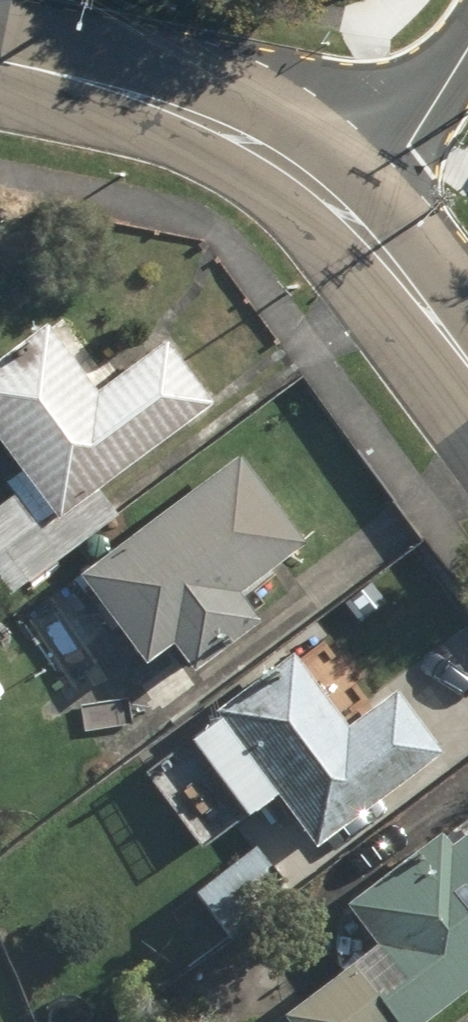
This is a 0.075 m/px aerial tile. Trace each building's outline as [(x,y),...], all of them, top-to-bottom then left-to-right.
[(0,353),(0,459),(11,475),(0,483),(0,485),(9,497),(0,503),(0,596),(110,517),(89,489),(203,406),(156,342),(90,390),(41,323),(0,353)] [(71,577),(8,622),(46,674),(104,632),(129,667),(157,647),(177,674),(247,624),(227,596),(295,548),(231,460),(107,549),(100,540),(63,566),(71,577)] [(287,657),(206,713),(211,719),(135,772),(189,850),(265,797),(303,851),(437,758),(391,692),(337,730),(287,657)] [(333,906),(364,948),(266,1018),(269,1021),(413,1021),(467,982),(467,828),(441,848),(432,835),(333,906)] [(248,848),(186,896),(216,934),(278,886),(248,848)]
